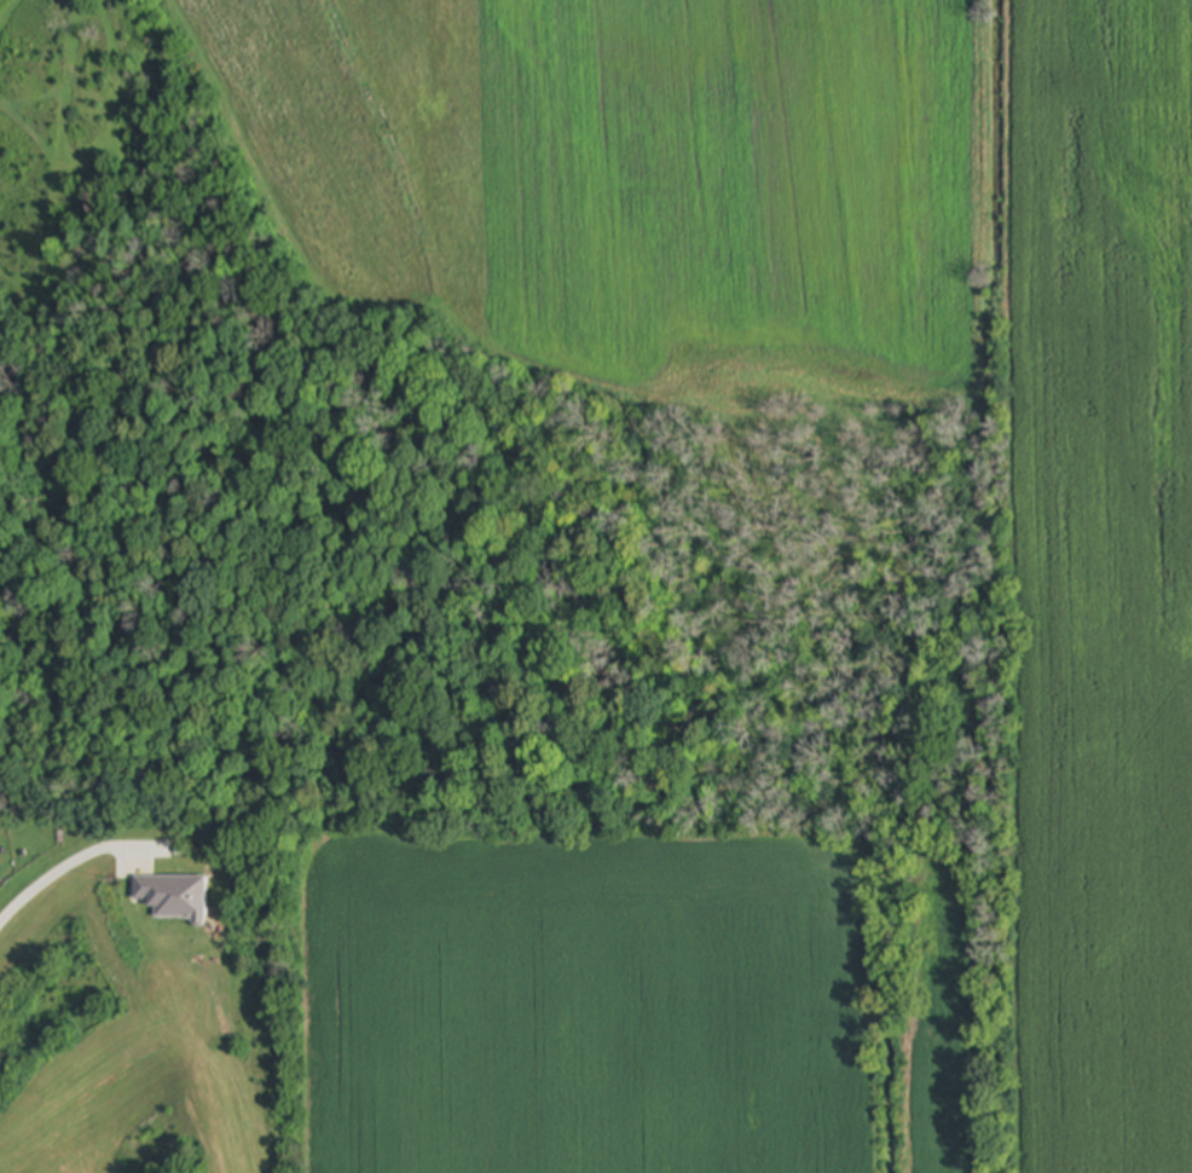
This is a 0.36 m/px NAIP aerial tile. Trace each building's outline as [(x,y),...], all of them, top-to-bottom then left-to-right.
[(192,920),(192,928),(205,929),(206,879),(134,878),(134,905),(156,905),(155,919),(192,920)]
